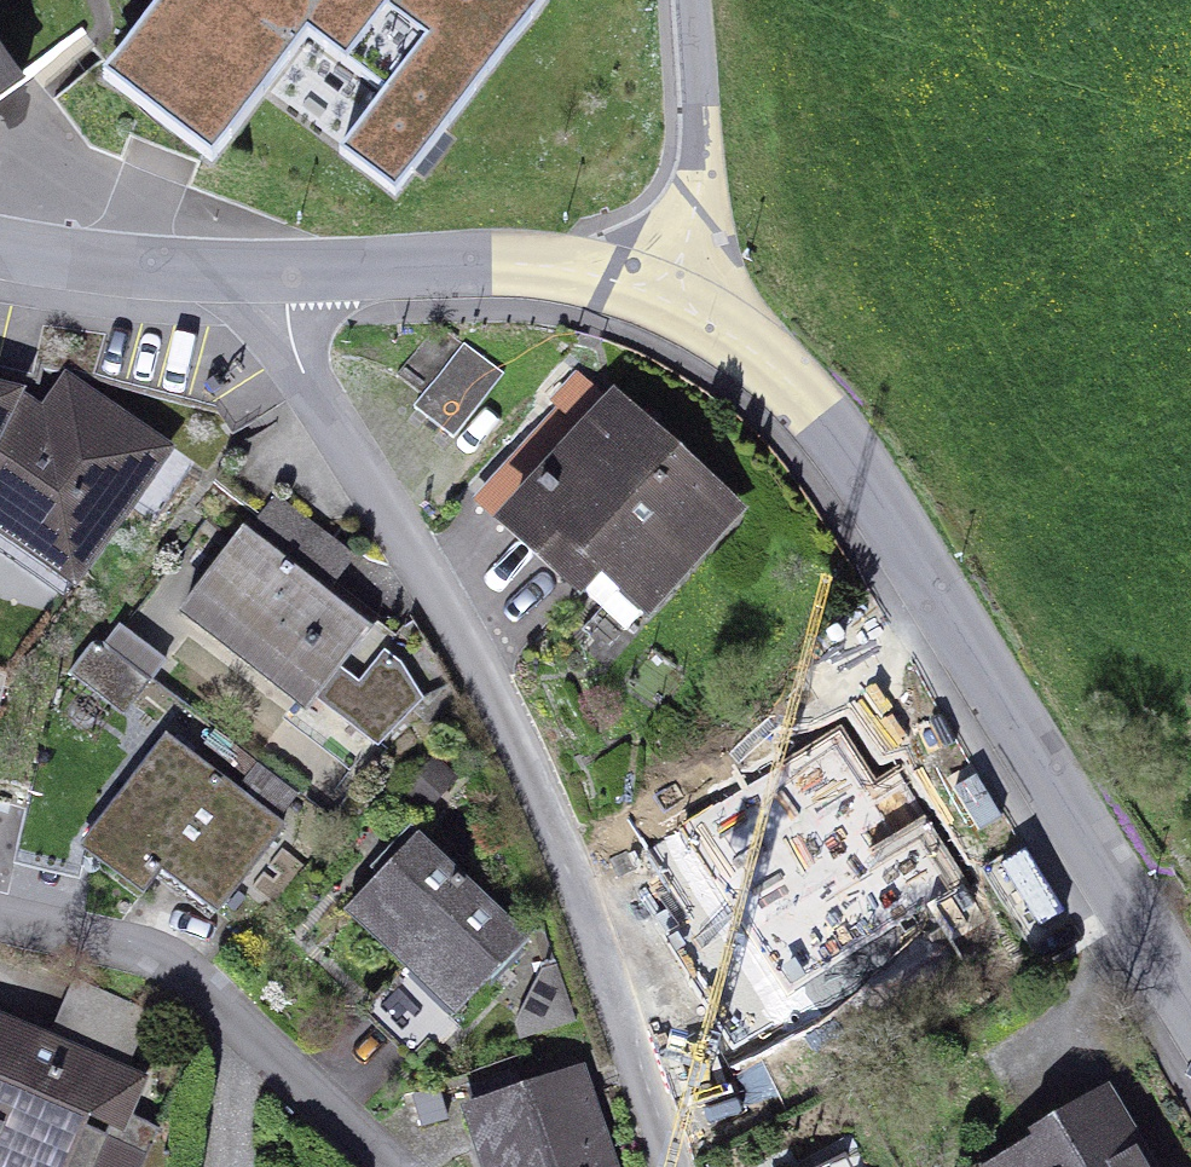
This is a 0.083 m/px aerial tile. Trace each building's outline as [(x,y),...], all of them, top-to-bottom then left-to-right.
[(312,51),(379,94),(328,154),(405,209),(550,1),(549,0),(171,0),(105,88),(213,187),(312,51)] [(596,388),(487,502),(631,638),(740,525),(596,388)] [(37,600),(131,466),(5,392),(0,396),(0,575),(37,600)] [(236,543),(175,624),(308,722),(369,641),(236,543)] [(115,625),(90,662),(130,688),(154,651),(115,625)] [(157,736),(61,848),(129,906),(155,876),(217,929),(287,847),(157,736)] [(777,810),(677,864),(767,1028),(983,910),(925,805),(809,869),(777,810)] [(526,970),(409,854),(338,925),(455,1040),(526,970)] [(0,1029),(0,1163),(11,1166),(148,1166),(175,1100),(0,1029)] [(456,1110),(473,1166),(617,1166),(589,1072),(456,1110)] [(996,1166),(1154,1166),(1118,1101),(996,1166)] [(816,1166),(870,1166),(859,1148),(816,1166)]
